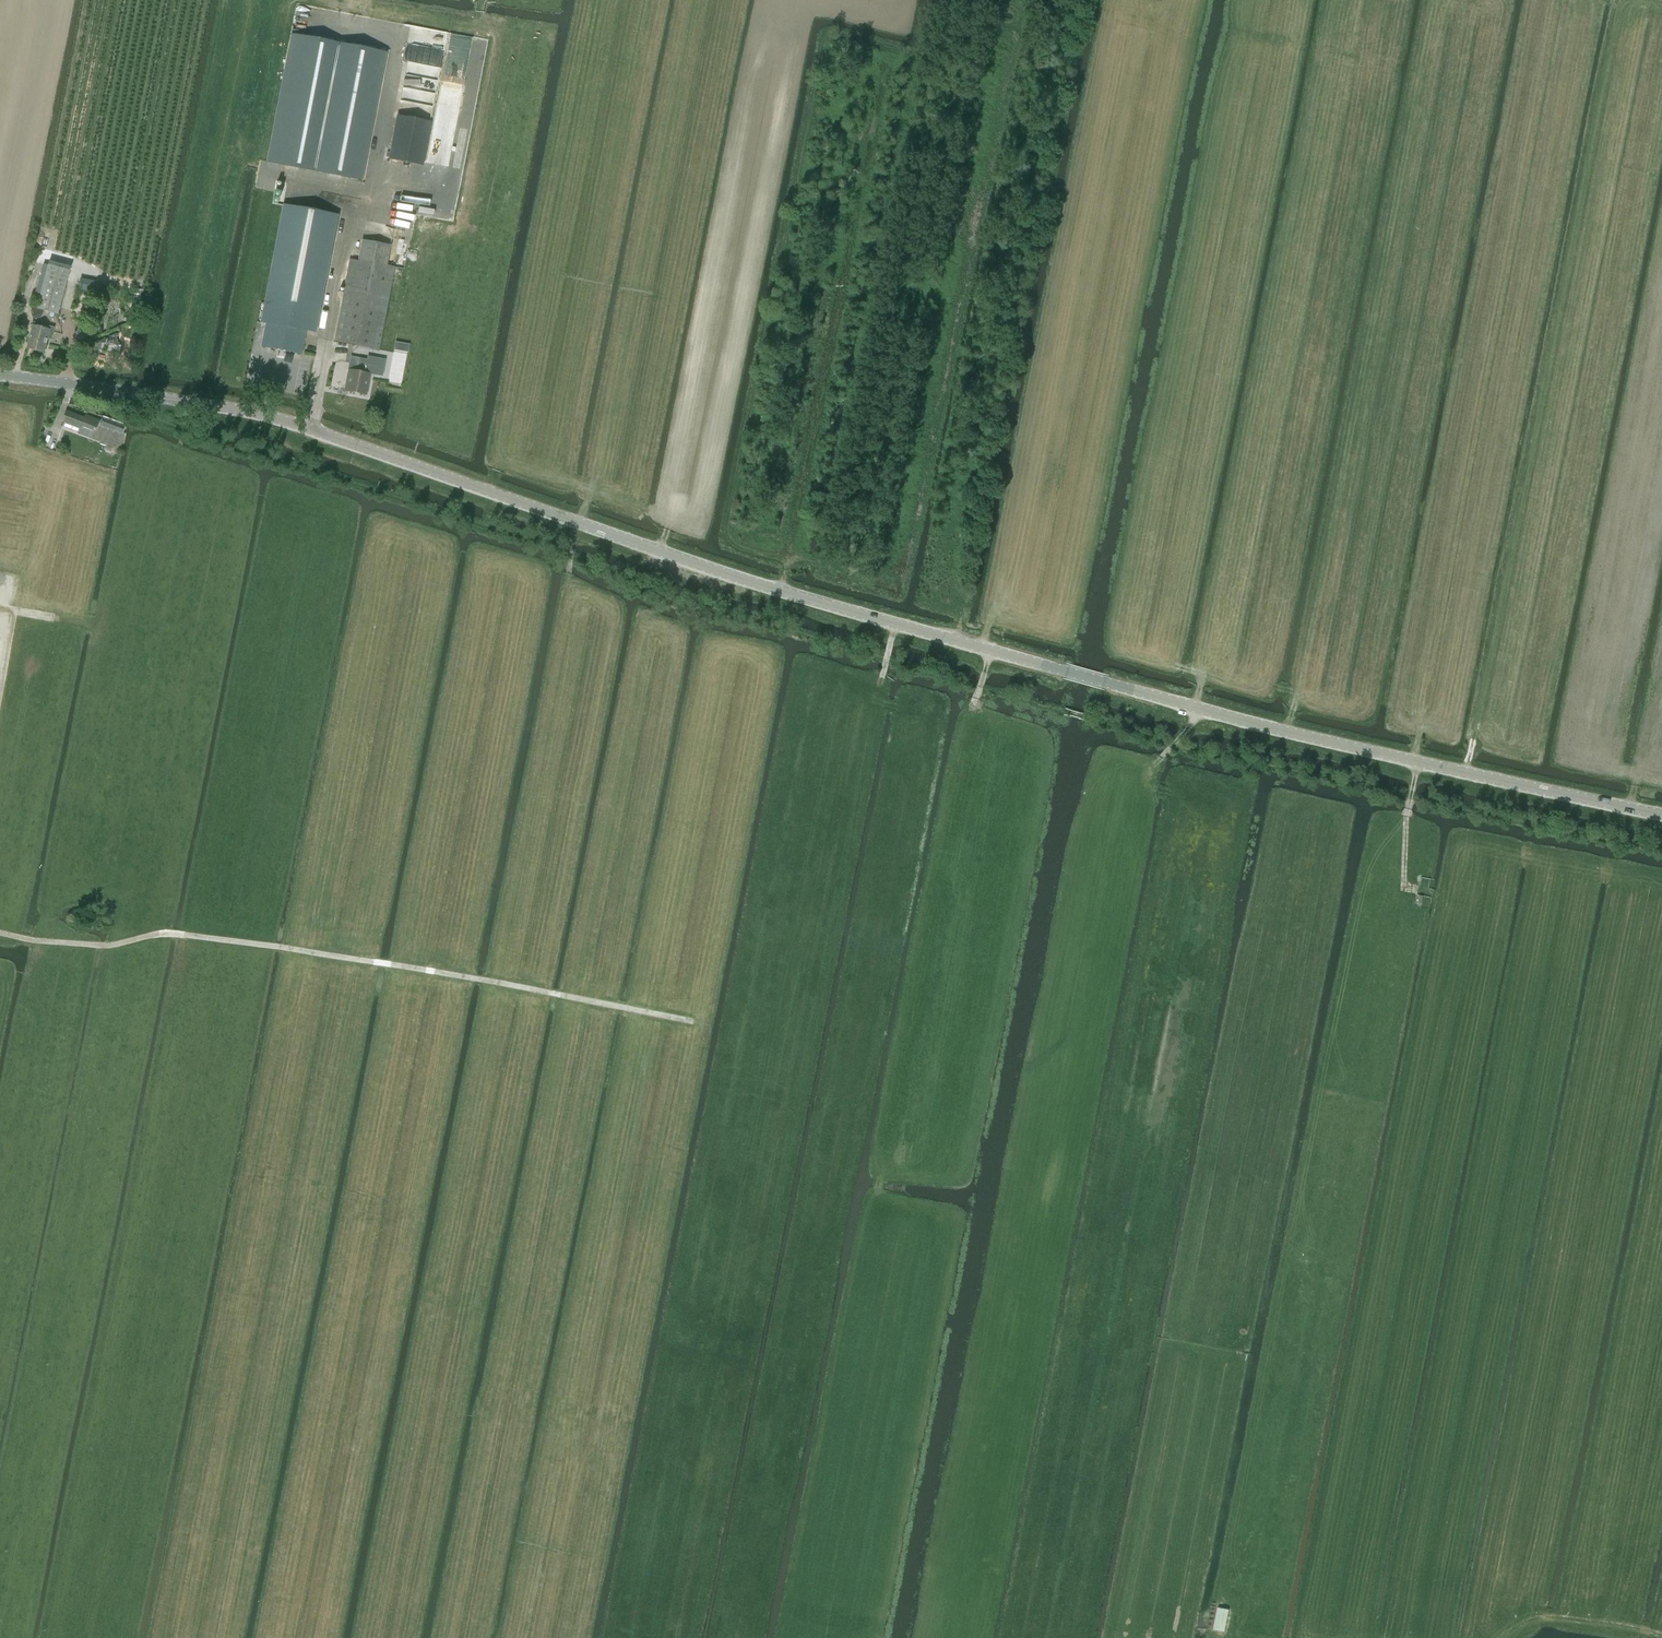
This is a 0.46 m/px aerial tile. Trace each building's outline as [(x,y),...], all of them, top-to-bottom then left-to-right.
[(428,35),(443,39),(445,33),(429,30),(428,35)] [(292,35),(267,162),(361,180),(385,53),(292,35)] [(430,122),(398,116),(389,159),(422,165),(430,122)] [(316,333),(338,215),(283,205),(260,322),(265,323),(260,347),(301,354),(305,331),(316,333)] [(378,211),(377,217),(406,223),(408,217),(378,211)] [(57,314),(69,271),(48,265),(46,273),(42,272),(34,299),(39,300),(36,309),(57,314)] [(100,285),(80,280),(78,289),(88,291),(88,292),(97,294),(100,285)] [(130,307),(143,309),(146,295),(146,291),(139,289),(138,294),(132,293),(130,307)] [(43,353),(47,339),(51,340),(54,328),(33,322),(32,326),(26,349),(43,353)] [(349,370),(344,393),(365,397),(369,374),(379,376),(380,369),(383,369),(385,360),(371,358),(370,361),(367,361),(359,359),(356,372),(349,370)] [(66,411),(62,422),(80,429),(81,426),(94,431),(98,420),(84,415),(84,418),(66,411)] [(99,426),(113,431),(122,434),(124,427),(102,418),(99,426)] [(1224,1632),(1229,1609),(1217,1607),(1212,1630),(1224,1632)]
